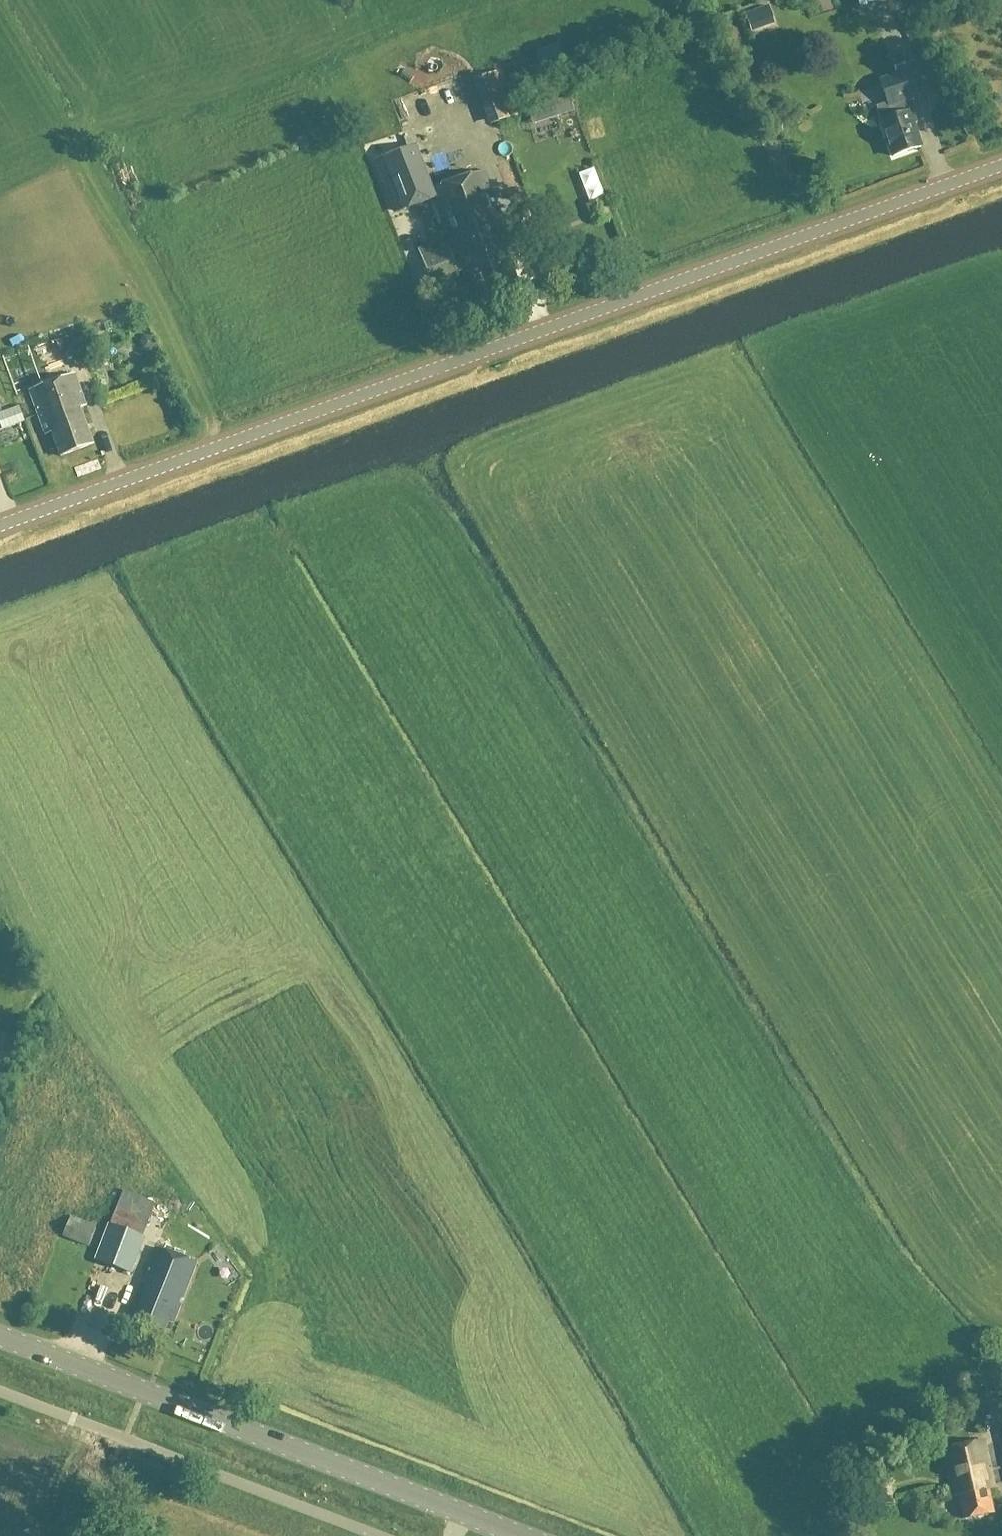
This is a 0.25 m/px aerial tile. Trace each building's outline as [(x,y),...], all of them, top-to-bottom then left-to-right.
[(758,35),(779,25),(772,11),(751,22),(758,35)] [(505,117),(512,117),(510,67),(486,68),(487,112),(505,112),(505,117)] [(887,105),(876,108),(881,122),(879,122),(892,157),(919,148),(907,113),(906,113),(902,100),(917,95),(909,72),(879,82),(887,105)] [(526,106),(532,125),(571,113),(565,94),(526,106)] [(457,141),(456,153),(469,153),(470,141),(457,141)] [(407,148),(374,161),(393,213),(431,199),(459,271),(466,269),(479,303),(517,288),(504,253),(512,251),(482,171),(424,193),(407,148)] [(593,194),(601,211),(612,206),(603,189),(593,194)] [(457,275),(445,241),(417,251),(431,286),(457,275)] [(24,365),(43,364),(43,351),(24,352),(24,365)] [(74,375),(28,391),(44,436),(51,433),(59,457),(92,445),(78,409),(85,406),(74,375)] [(110,1226),(143,1237),(155,1202),(123,1191),(110,1226)] [(69,1217),(61,1237),(87,1247),(94,1227),(69,1217)] [(144,1238),(143,1237),(110,1226),(107,1225),(94,1261),(131,1275),(144,1238)] [(131,1320),(162,1332),(167,1320),(172,1322),(195,1264),(154,1248),(140,1284),(144,1286),(131,1320)] [(982,1442),(942,1450),(951,1496),(956,1495),(961,1519),(992,1512),(987,1489),(992,1488),(982,1442)] [(870,1506),(895,1501),(889,1473),(864,1478),(870,1506)]
